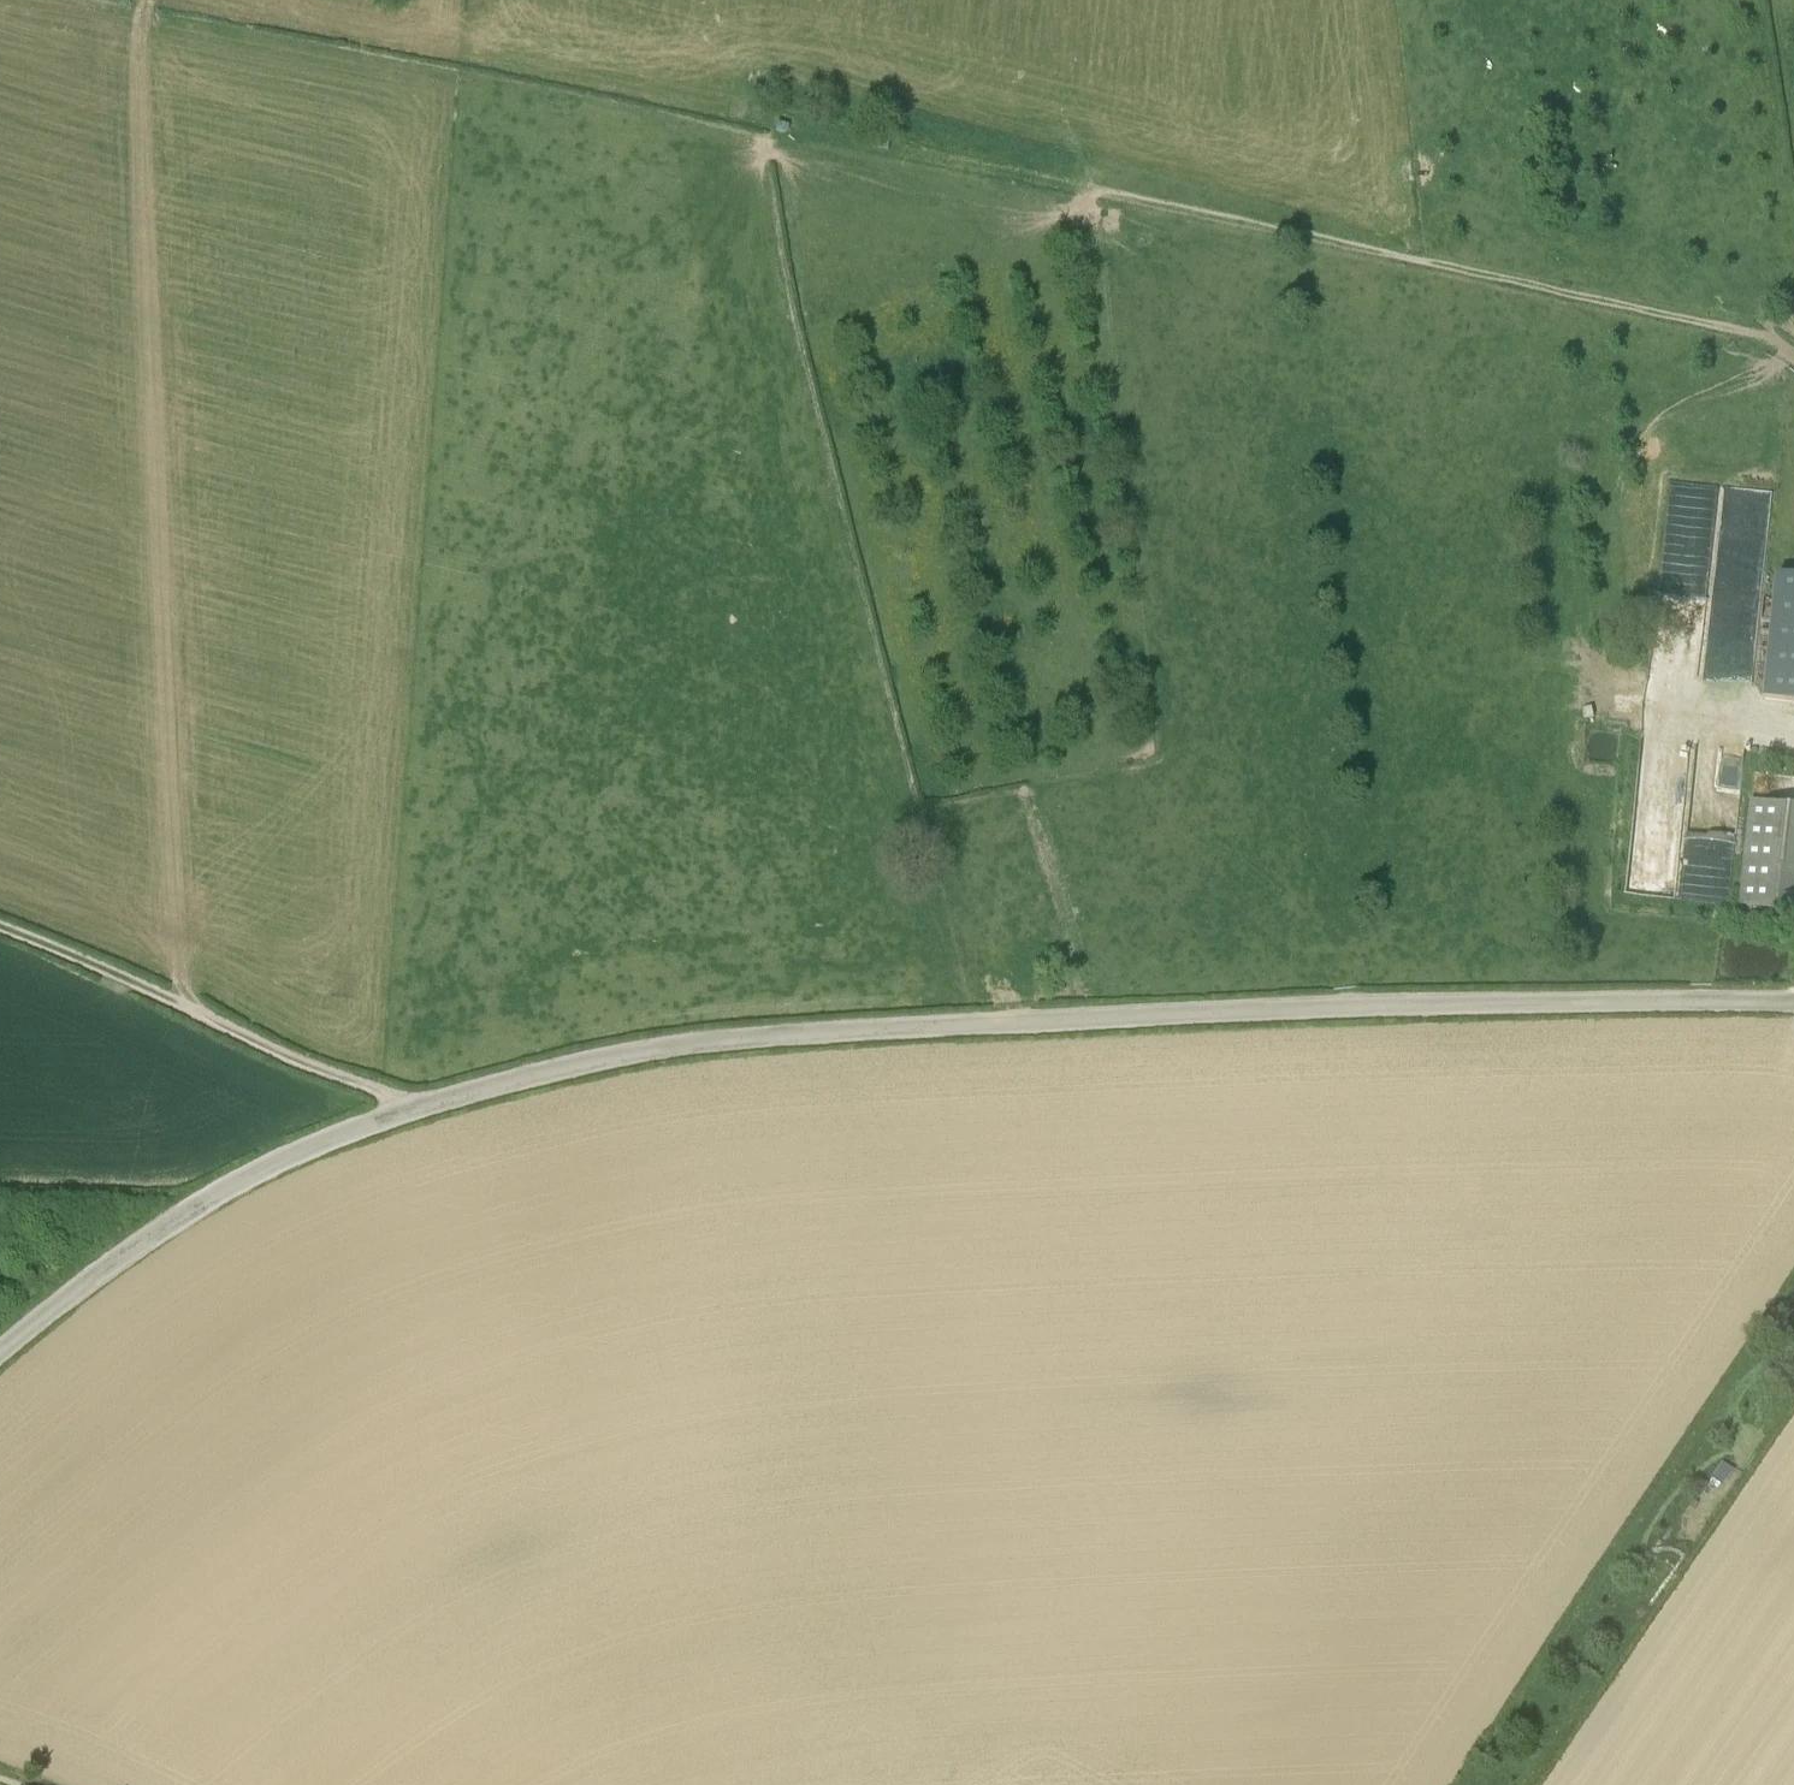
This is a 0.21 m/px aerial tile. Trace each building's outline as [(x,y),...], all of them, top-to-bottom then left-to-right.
[(1793,701),(1793,575),(1772,573),(1760,698),(1793,701)] [(1754,798),(1742,906),(1793,912),(1793,803),(1754,798)]
